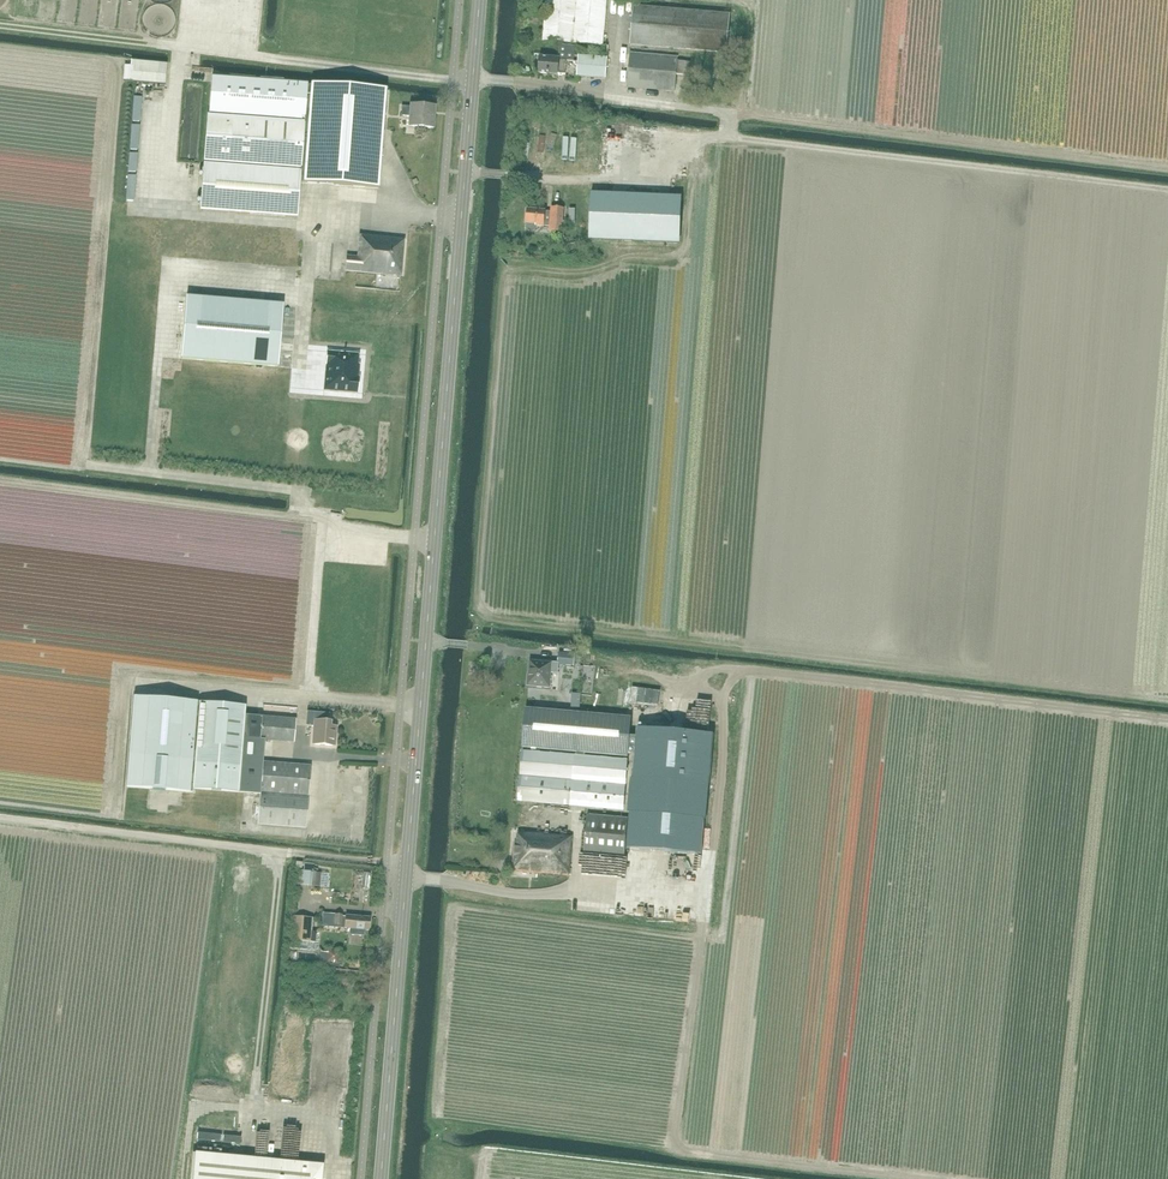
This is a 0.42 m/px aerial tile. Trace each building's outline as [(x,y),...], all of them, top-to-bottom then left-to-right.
[(606,0),(546,0),(543,41),(602,46),(606,0)] [(726,53),(729,14),(633,6),(630,45),(726,53)] [(574,56),(575,46),(559,45),(558,59),(539,57),(538,73),(557,74),(565,74),(566,61),(578,61),(577,75),(605,78),(607,58),(578,56),(574,56)] [(674,91),(677,57),(629,53),(627,87),(674,91)] [(378,189),(386,91),(308,85),(212,78),(201,210),(297,218),(300,182),(378,189)] [(433,129),(435,107),(410,105),(410,107),(402,107),(401,116),(409,117),(408,126),(433,129)] [(547,135),(595,139),(597,127),(548,123),(547,135)] [(591,193),(589,239),(678,243),(680,196),(591,193)] [(562,221),(564,209),(551,208),(551,215),(545,214),(545,211),(527,210),(526,223),(527,223),(527,230),(529,232),(533,232),(535,230),(536,226),(544,227),(544,226),(550,226),(549,232),(562,233),(562,228),(565,228),(566,222),(562,221)] [(401,276),(404,240),(359,235),(357,258),(346,257),(345,271),(401,276)] [(278,367),(283,305),(186,297),(181,359),(278,367)] [(332,345),(334,317),(314,315),(312,343),(325,344),(325,350),(320,350),(317,389),(351,392),(352,392),(353,362),(352,362),(352,352),(330,351),(330,349),(331,345),(332,345)] [(572,666),(573,654),(559,653),(558,664),(530,661),(530,662),(531,662),(530,673),(529,673),(528,685),(549,687),(549,686),(548,686),(549,679),(550,679),(551,672),(557,673),(558,665),(572,666)] [(635,699),(663,701),(663,686),(635,685),(635,699)] [(134,698),(127,786),(192,791),(192,787),(199,704),(134,698)] [(199,704),(192,787),(193,787),(238,791),(261,793),(263,762),(265,740),(294,742),(296,719),(295,719),(296,718),(293,718),(293,719),(258,716),(245,715),(245,707),(199,704)] [(629,736),(631,718),(526,709),(523,748),(576,752),(576,755),(522,751),(518,802),(622,811),(627,760),(584,756),(584,753),(627,757),(628,747),(629,736)] [(328,727),(329,714),(307,712),(306,726),(314,727),(313,744),(335,746),(336,727),(328,727)] [(636,748),(627,849),(701,855),(711,734),(637,728),(637,737),(629,736),(628,747),(636,748)] [(261,793),(258,824),(305,827),(310,766),(263,762),(261,793)] [(587,815),(583,853),(625,857),(628,818),(587,815)] [(572,837),(570,837),(519,832),(518,843),(515,843),(513,871),(569,876),(572,837)] [(368,868),(366,883),(372,884),(375,869),(368,868)] [(321,872),(310,871),(309,885),(320,886),(321,872)] [(300,889),(293,888),(290,910),(297,911),(300,889)] [(323,913),(322,926),(345,928),(350,928),(350,935),(363,936),(364,929),(369,930),(370,918),(346,915),(346,917),(342,916),(343,915),(335,914),(323,913)] [(293,916),(290,940),(291,940),(290,948),(314,951),(318,948),(319,948),(321,932),(310,931),(312,918),(293,916)] [(243,1110),(248,1086),(240,1085),(235,1108),(243,1110)] [(240,1129),(243,1112),(235,1111),(231,1128),(240,1129)] [(322,1167),(194,1154),(192,1178),(321,1178),(322,1167)]
